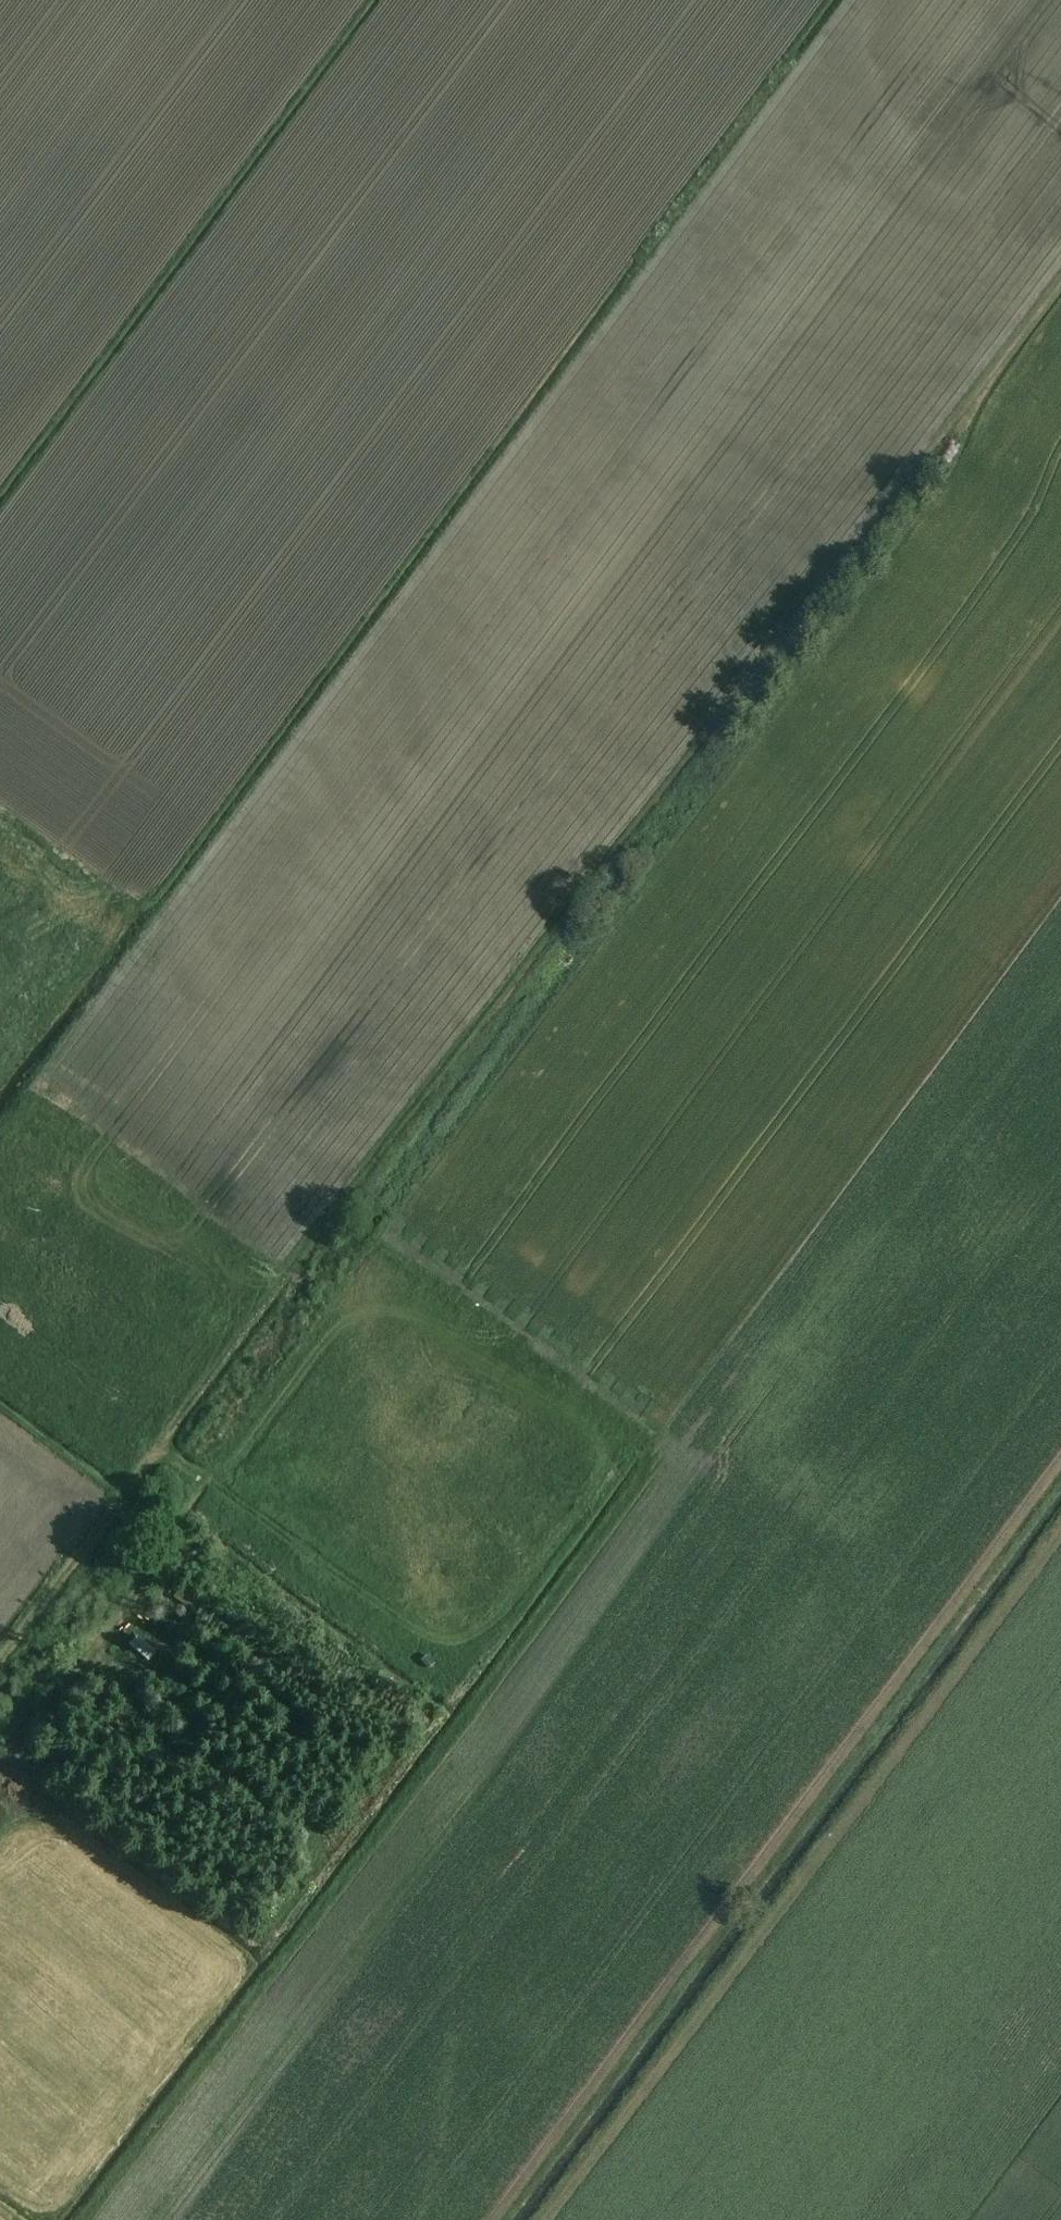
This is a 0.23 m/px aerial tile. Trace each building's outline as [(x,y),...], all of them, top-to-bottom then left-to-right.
[(138,1653),(128,1660),(145,1680),(154,1673),(138,1653)]
